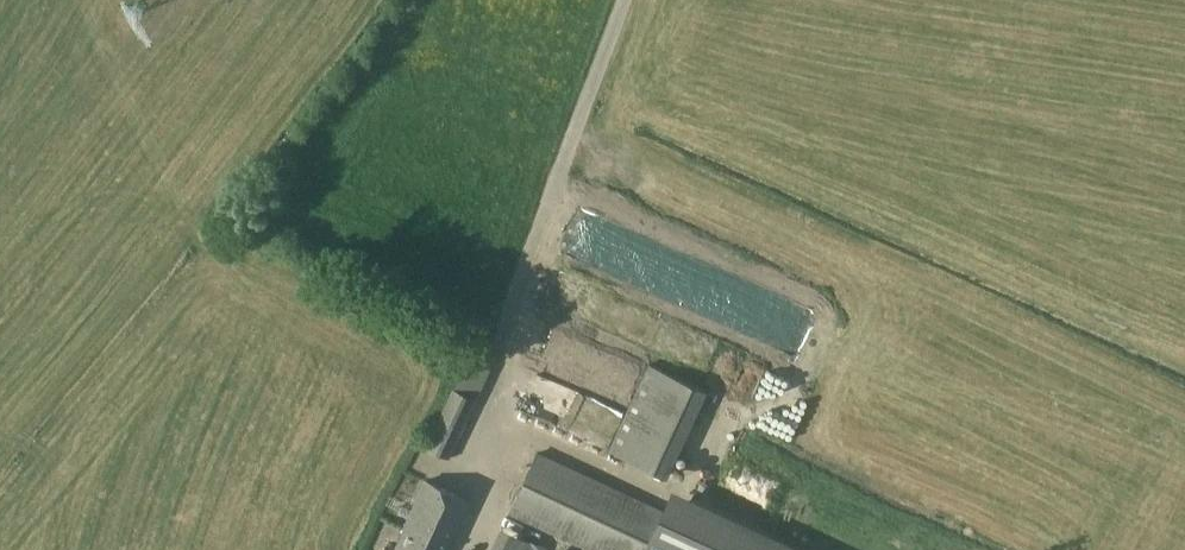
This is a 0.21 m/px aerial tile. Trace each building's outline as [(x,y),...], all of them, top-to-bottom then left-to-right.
[(549,334),(542,354),(604,376),(611,355),(549,334)] [(478,391),(485,370),(467,363),(459,385),(478,391)] [(665,476),(704,390),(647,364),(607,449),(665,476)] [(565,417),(576,390),(531,370),(519,397),(565,417)] [(447,456),(474,399),(452,388),(425,445),(447,456)] [(539,456),(515,509),(605,549),(743,549),(659,511),(539,456)] [(470,503),(428,483),(395,549),(447,549),(470,503)] [(546,537),(507,520),(493,549),(540,549),(546,537)]
